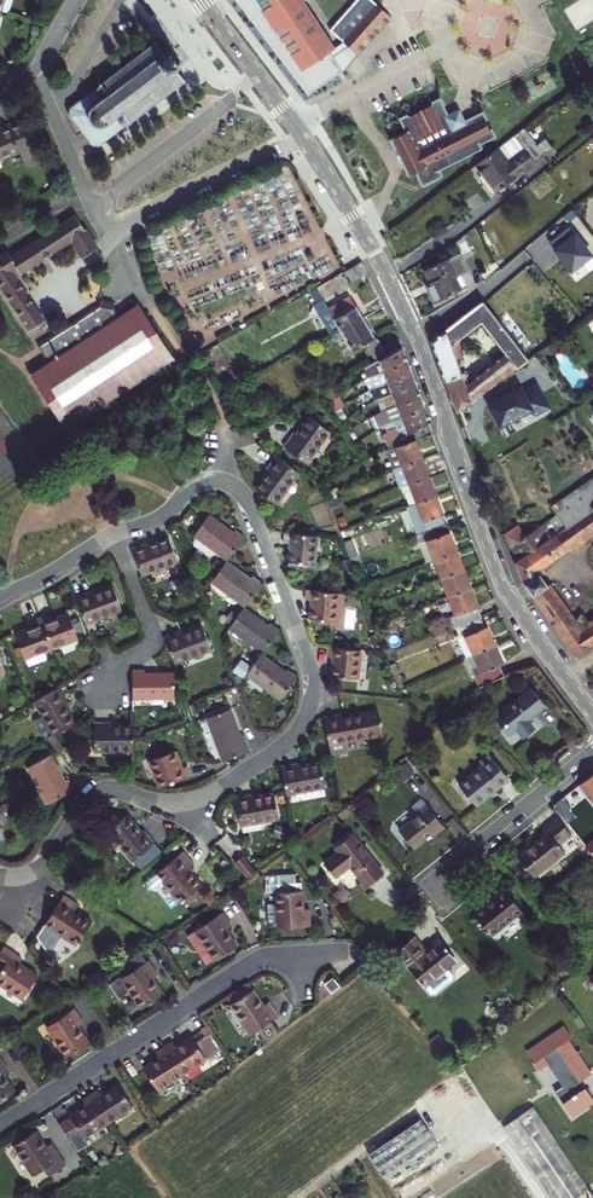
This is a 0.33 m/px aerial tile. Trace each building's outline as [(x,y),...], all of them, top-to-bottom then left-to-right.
[(308,95),(343,71),(330,52),(336,48),(305,1),(306,0),(236,0),(308,95)] [(391,18),(371,0),(357,0),(330,30),(340,39),(345,43),(353,51),(358,55),(391,18)] [(84,97),(70,107),(69,106),(68,108),(69,109),(69,112),(67,113),(67,115),(69,115),(90,143),(90,145),(92,145),(92,144),(96,145),(97,146),(98,146),(99,144),(113,134),(114,135),(115,134),(115,132),(120,128),(121,129),(123,128),(122,127),(127,123),(128,124),(130,123),(129,122),(136,116),(138,117),(140,115),(139,114),(147,108),(148,109),(150,108),(148,106),(156,100),(158,102),(160,101),(158,99),(166,93),(168,95),(169,93),(168,92),(176,86),(177,87),(179,86),(178,85),(181,82),(182,83),(185,82),(184,80),(185,79),(183,78),(181,79),(173,67),(175,65),(176,68),(179,66),(177,64),(179,62),(178,60),(175,62),(170,55),(172,53),(171,51),(168,53),(167,51),(165,53),(166,54),(164,56),(156,44),(157,43),(156,42),(154,43),(154,42),(152,43),(153,44),(149,47),(148,46),(146,48),(147,49),(139,55),(138,53),(137,55),(138,56),(130,62),(129,61),(127,62),(128,63),(120,69),(119,68),(118,69),(118,71),(110,77),(109,76),(107,77),(108,78),(101,84),(99,83),(98,84),(99,85),(93,90),(92,88),(90,89),(92,91),(86,95),(85,94),(83,95),(84,97)] [(345,43),(336,48),(330,52),(343,71),(358,55),(353,51),(345,43)] [(466,123),(464,119),(451,115),(447,117),(439,102),(403,120),(409,131),(391,140),(404,168),(409,177),(418,173),(424,184),(439,176),(437,172),(482,149),(479,143),(492,136),(482,115),(474,119),(466,123)] [(21,118),(0,127),(0,158),(18,151),(23,164),(38,158),(21,118)] [(524,128),(476,165),(497,192),(509,183),(510,185),(520,177),(519,176),(555,149),(547,138),(537,145),(524,128)] [(95,249),(75,217),(10,259),(7,253),(0,257),(0,286),(28,330),(42,321),(13,276),(71,238),(83,257),(95,249)] [(592,256),(570,227),(550,242),(571,271),(592,256)] [(461,253),(425,270),(430,280),(434,287),(429,289),(435,301),(467,286),(461,275),(470,271),(461,253)] [(358,262),(344,271),(349,281),(364,273),(358,262)] [(339,331),(323,305),(314,287),(308,291),(315,303),(312,305),(331,336),(339,331)] [(339,331),(361,318),(349,296),(338,303),(335,298),(323,305),(339,331)] [(529,358),(494,314),(483,301),(433,339),(444,370),(447,379),(458,410),(499,378),(500,379),(529,358)] [(29,375),(65,429),(173,358),(136,304),(117,316),(112,309),(112,306),(100,303),(99,306),(39,346),(49,361),(29,375)] [(361,318),(339,331),(351,351),(365,342),(373,337),(361,318)] [(373,337),(365,342),(374,357),(384,351),(385,353),(400,344),(397,338),(381,347),(376,338),(373,337)] [(385,353),(386,354),(400,346),(400,344),(385,353)] [(364,368),(366,377),(406,362),(400,346),(386,354),(378,359),(364,368)] [(386,382),(410,373),(406,362),(366,377),(368,381),(365,382),(368,389),(386,382)] [(382,397),(391,394),(415,384),(410,373),(386,382),(371,388),(375,400),(382,397)] [(386,409),(419,396),(415,384),(391,394),(382,397),(386,409)] [(547,406),(535,384),(521,392),(518,387),(487,404),(499,426),(508,421),(509,422),(519,417),(518,415),(529,409),(532,415),(547,406)] [(343,406),(337,396),(326,402),(332,413),(343,406)] [(389,421),(391,420),(424,408),(419,396),(386,409),(380,411),(379,412),(380,415),(386,414),(389,421)] [(212,408),(204,413),(203,413),(209,424),(218,419),(212,408)] [(334,415),(338,422),(350,415),(345,408),(334,415)] [(381,435),(386,444),(392,440),(425,422),(427,421),(428,420),(424,408),(391,420),(394,427),(387,430),(388,431),(381,435)] [(292,432),(282,446),(304,462),(328,431),(308,416),(295,434),(292,432)] [(402,465),(421,458),(414,440),(430,433),(425,422),(392,440),(394,446),(385,450),(392,469),(402,465)] [(386,444),(383,446),(385,450),(394,446),(392,440),(386,444)] [(297,472),(275,455),(265,469),(268,471),(255,489),(275,503),(297,472)] [(409,484),(428,477),(421,458),(402,465),(393,469),(400,487),(402,486),(409,484)] [(555,513),(562,523),(558,526),(561,529),(556,532),(551,525),(540,528),(538,525),(525,534),(517,524),(504,532),(509,543),(519,556),(514,559),(524,581),(539,571),(535,566),(589,529),(592,526),(592,475),(550,504),(555,513)] [(409,505),(435,495),(428,477),(409,484),(412,492),(405,495),(409,505)] [(402,486),(405,495),(412,492),(409,484),(402,486)] [(419,533),(444,523),(441,514),(442,514),(435,495),(409,505),(419,533)] [(338,496),(326,501),(331,513),(344,509),(338,496)] [(555,513),(538,525),(540,528),(551,525),(556,532),(561,529),(558,526),(562,523),(555,513)] [(226,559),(243,536),(233,529),(230,532),(207,515),(192,535),(194,536),(193,538),(192,544),(207,555),(213,553),(215,551),(226,559)] [(433,559),(455,550),(449,532),(447,532),(444,523),(419,533),(415,534),(418,543),(426,541),(433,559)] [(316,535),(283,532),(282,542),(288,542),(286,561),(313,564),(316,535)] [(145,542),(130,548),(139,574),(175,560),(167,538),(146,546),(145,542)] [(350,539),(342,542),(348,559),(357,556),(350,539)] [(425,562),(433,559),(426,541),(418,543),(425,562)] [(440,578),(462,569),(455,550),(433,559),(440,578)] [(361,566),(357,556),(348,559),(352,569),(361,566)] [(248,578),(224,561),(209,581),(243,606),(261,582),(251,575),(248,578)] [(469,587),(462,569),(440,578),(446,596),(469,587)] [(524,581),(531,591),(546,581),(539,571),(524,581)] [(586,621),(580,612),(571,617),(546,581),(531,591),(574,652),(592,639),(592,616),(586,621)] [(88,590),(73,596),(83,623),(120,608),(111,586),(90,594),(88,590)] [(450,616),(453,626),(454,625),(479,616),(475,607),(476,607),(469,587),(446,596),(453,615),(450,616)] [(338,593),(305,589),(304,600),(310,601),(308,618),(335,621),(338,593)] [(242,607),(227,627),(261,652),(278,629),(268,622),(266,625),(242,607)] [(229,622),(235,614),(230,610),(224,618),(229,622)] [(47,613),(38,617),(49,648),(76,638),(66,612),(49,619),(47,613)] [(465,657),(494,644),(485,626),(483,627),(479,616),(454,625),(459,635),(455,636),(465,657)] [(49,648),(38,617),(29,620),(31,626),(14,632),(23,658),(49,648)] [(178,630),(162,636),(163,638),(172,662),(209,648),(201,626),(180,634),(178,630)] [(478,685),(503,674),(498,664),(502,662),(494,644),(465,657),(478,685)] [(357,678),(360,650),(327,646),(326,657),(331,658),(329,675),(357,678)] [(259,654),(245,673),(278,698),(296,675),(285,668),(283,671),(259,654)] [(393,663),(388,665),(392,674),(397,672),(393,663)] [(143,669),(131,669),(131,697),(172,697),(172,673),(143,673),(143,669)] [(66,701),(57,687),(33,701),(41,714),(33,718),(45,739),(47,738),(53,734),(54,734),(73,723),(62,703),(66,701)] [(530,689),(493,719),(506,734),(515,728),(522,737),(533,729),(525,719),(543,704),(530,689)] [(206,716),(223,760),(248,750),(249,749),(243,734),(239,735),(228,708),(206,716)] [(322,716),(327,744),(329,754),(346,751),(344,740),(380,734),(376,710),(339,717),(339,713),(322,716)] [(93,750),(131,749),(131,739),(131,726),(109,726),(109,721),(92,722),(93,750)] [(53,734),(47,738),(54,749),(61,746),(54,734),(53,734)] [(172,750),(148,760),(158,786),(189,775),(185,765),(180,767),(172,750)] [(474,804),(506,778),(487,753),(478,762),(480,765),(457,784),(474,804)] [(47,755),(27,767),(48,803),(72,789),(66,778),(62,780),(47,755)] [(296,763),(279,766),(284,793),(323,786),(319,763),(297,767),(296,763)] [(578,784),(581,788),(592,802),(592,772),(578,784)] [(250,794),(234,797),(239,824),(277,817),(273,793),(251,798),(250,794)] [(570,807),(562,797),(553,804),(567,823),(575,816),(569,808),(570,807)] [(433,834),(443,826),(425,804),(415,812),(417,814),(398,830),(412,848),(431,832),(433,834)] [(132,860),(153,842),(143,830),(140,832),(125,814),(107,830),(132,860)] [(515,855),(531,875),(562,851),(556,843),(568,833),(557,818),(541,830),(543,833),(515,855)] [(361,880),(358,882),(363,889),(382,873),(350,834),(334,846),(338,851),(323,863),(334,876),(349,864),(361,880)] [(193,864),(182,851),(144,881),(144,884),(147,888),(150,889),(161,880),(178,901),(183,898),(187,902),(199,893),(195,888),(200,884),(187,869),(193,864)] [(240,855),(231,863),(244,879),(254,871),(240,855)] [(265,891),(274,891),(275,904),(266,905),(267,925),(276,924),(277,928),(308,925),(307,908),(301,909),(300,882),(295,882),(295,873),(267,874),(264,876),(265,891)] [(494,893),(472,912),(496,941),(508,939),(522,928),(525,917),(500,884),(492,890),(494,893)] [(63,893),(44,923),(75,943),(90,921),(73,910),(77,903),(63,893)] [(230,926),(221,911),(187,933),(206,964),(235,945),(224,929),(230,926)] [(411,938),(395,951),(428,992),(433,992),(450,978),(451,974),(444,966),(453,959),(439,941),(424,954),(411,938)] [(0,949),(0,965),(2,966),(0,969),(0,983),(22,997),(36,975),(18,962),(21,958),(2,946),(0,949)] [(156,974),(146,960),(144,961),(137,950),(122,960),(130,971),(121,977),(120,975),(109,982),(118,996),(128,990),(140,1008),(161,994),(151,977),(156,974)] [(338,985),(332,976),(323,983),(330,991),(338,985)] [(251,990),(230,1004),(249,1034),(256,1029),(271,1019),(276,1015),(267,1002),(262,1005),(251,990)] [(516,1006),(512,1004),(510,1017),(516,1020),(522,1017),(524,1006),(516,1006)] [(82,1022),(73,1007),(45,1026),(65,1056),(87,1042),(77,1026),(82,1022)] [(278,1030),(271,1019),(256,1029),(264,1041),(278,1030)] [(562,1024),(524,1050),(533,1061),(531,1062),(537,1069),(546,1062),(562,1085),(554,1091),(570,1113),(592,1098),(579,1079),(590,1072),(566,1037),(570,1035),(562,1024)] [(195,1042),(205,1057),(220,1048),(209,1032),(195,1042)] [(171,1041),(163,1047),(181,1073),(205,1057),(195,1042),(191,1036),(175,1046),(171,1041)] [(156,1089),(181,1073),(163,1047),(155,1052),(158,1057),(142,1068),(156,1089)] [(0,1058),(0,1099),(5,1095),(13,1090),(3,1074),(8,1070),(0,1058)] [(98,1089),(89,1095),(106,1122),(131,1105),(117,1084),(101,1094),(98,1089)] [(69,1117),(59,1124),(77,1150),(86,1143),(83,1137),(106,1122),(89,1095),(82,1100),(85,1105),(69,1115),(69,1117)] [(531,1106),(503,1125),(553,1197),(569,1197),(586,1186),(531,1106)] [(419,1118),(367,1152),(384,1177),(436,1142),(419,1118)] [(35,1130),(12,1144),(33,1174),(43,1167),(48,1175),(65,1163),(51,1142),(45,1146),(35,1130)]
